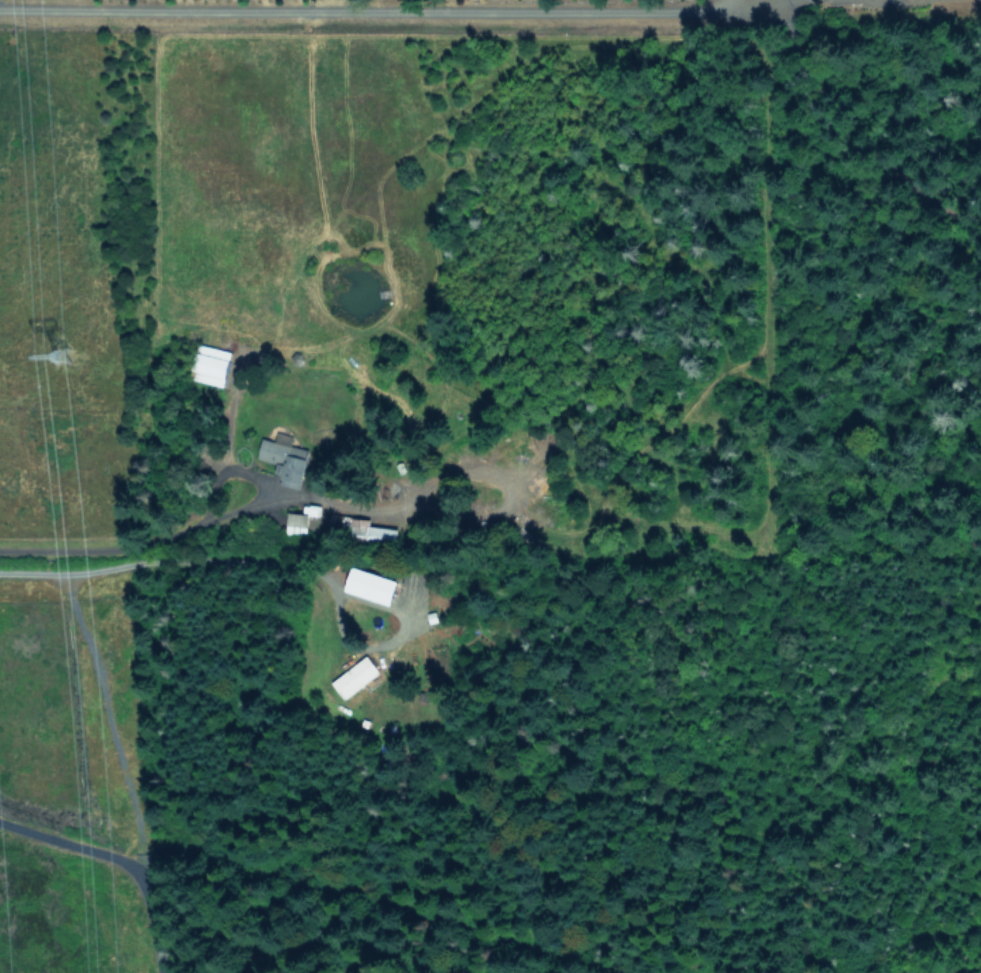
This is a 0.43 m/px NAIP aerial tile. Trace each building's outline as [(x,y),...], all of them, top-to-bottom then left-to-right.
[(232,352),(202,344),(194,378),(223,386),(232,352)] [(309,448),(262,438),(258,458),(285,464),(280,483),(301,487),(309,448)] [(307,533),(308,513),(287,512),(287,533),(307,533)] [(398,537),(398,527),(368,527),(368,537),(398,537)] [(393,603),(399,578),(352,568),(346,592),(393,603)] [(344,698),(380,671),(367,655),(331,682),(344,698)]
